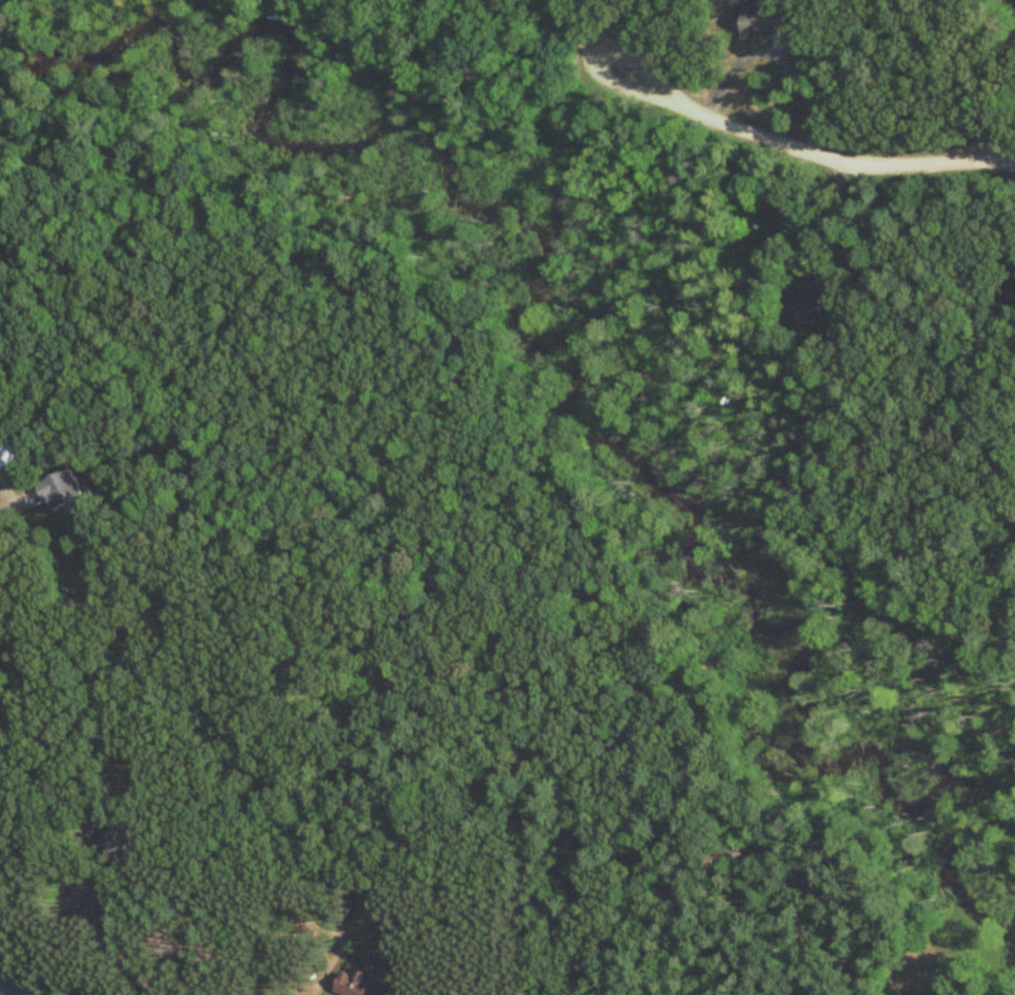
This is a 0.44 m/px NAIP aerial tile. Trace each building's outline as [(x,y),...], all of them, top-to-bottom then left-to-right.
[(742,6),(744,39),(788,37),(786,4),(742,6)] [(19,460),(6,435),(0,439),(0,468),(1,470),(19,460)] [(81,496),(68,468),(36,483),(49,511),(81,496)] [(114,863),(131,838),(114,826),(97,851),(114,863)] [(348,994),(356,994),(362,980),(341,971),(334,989),(348,994)]
